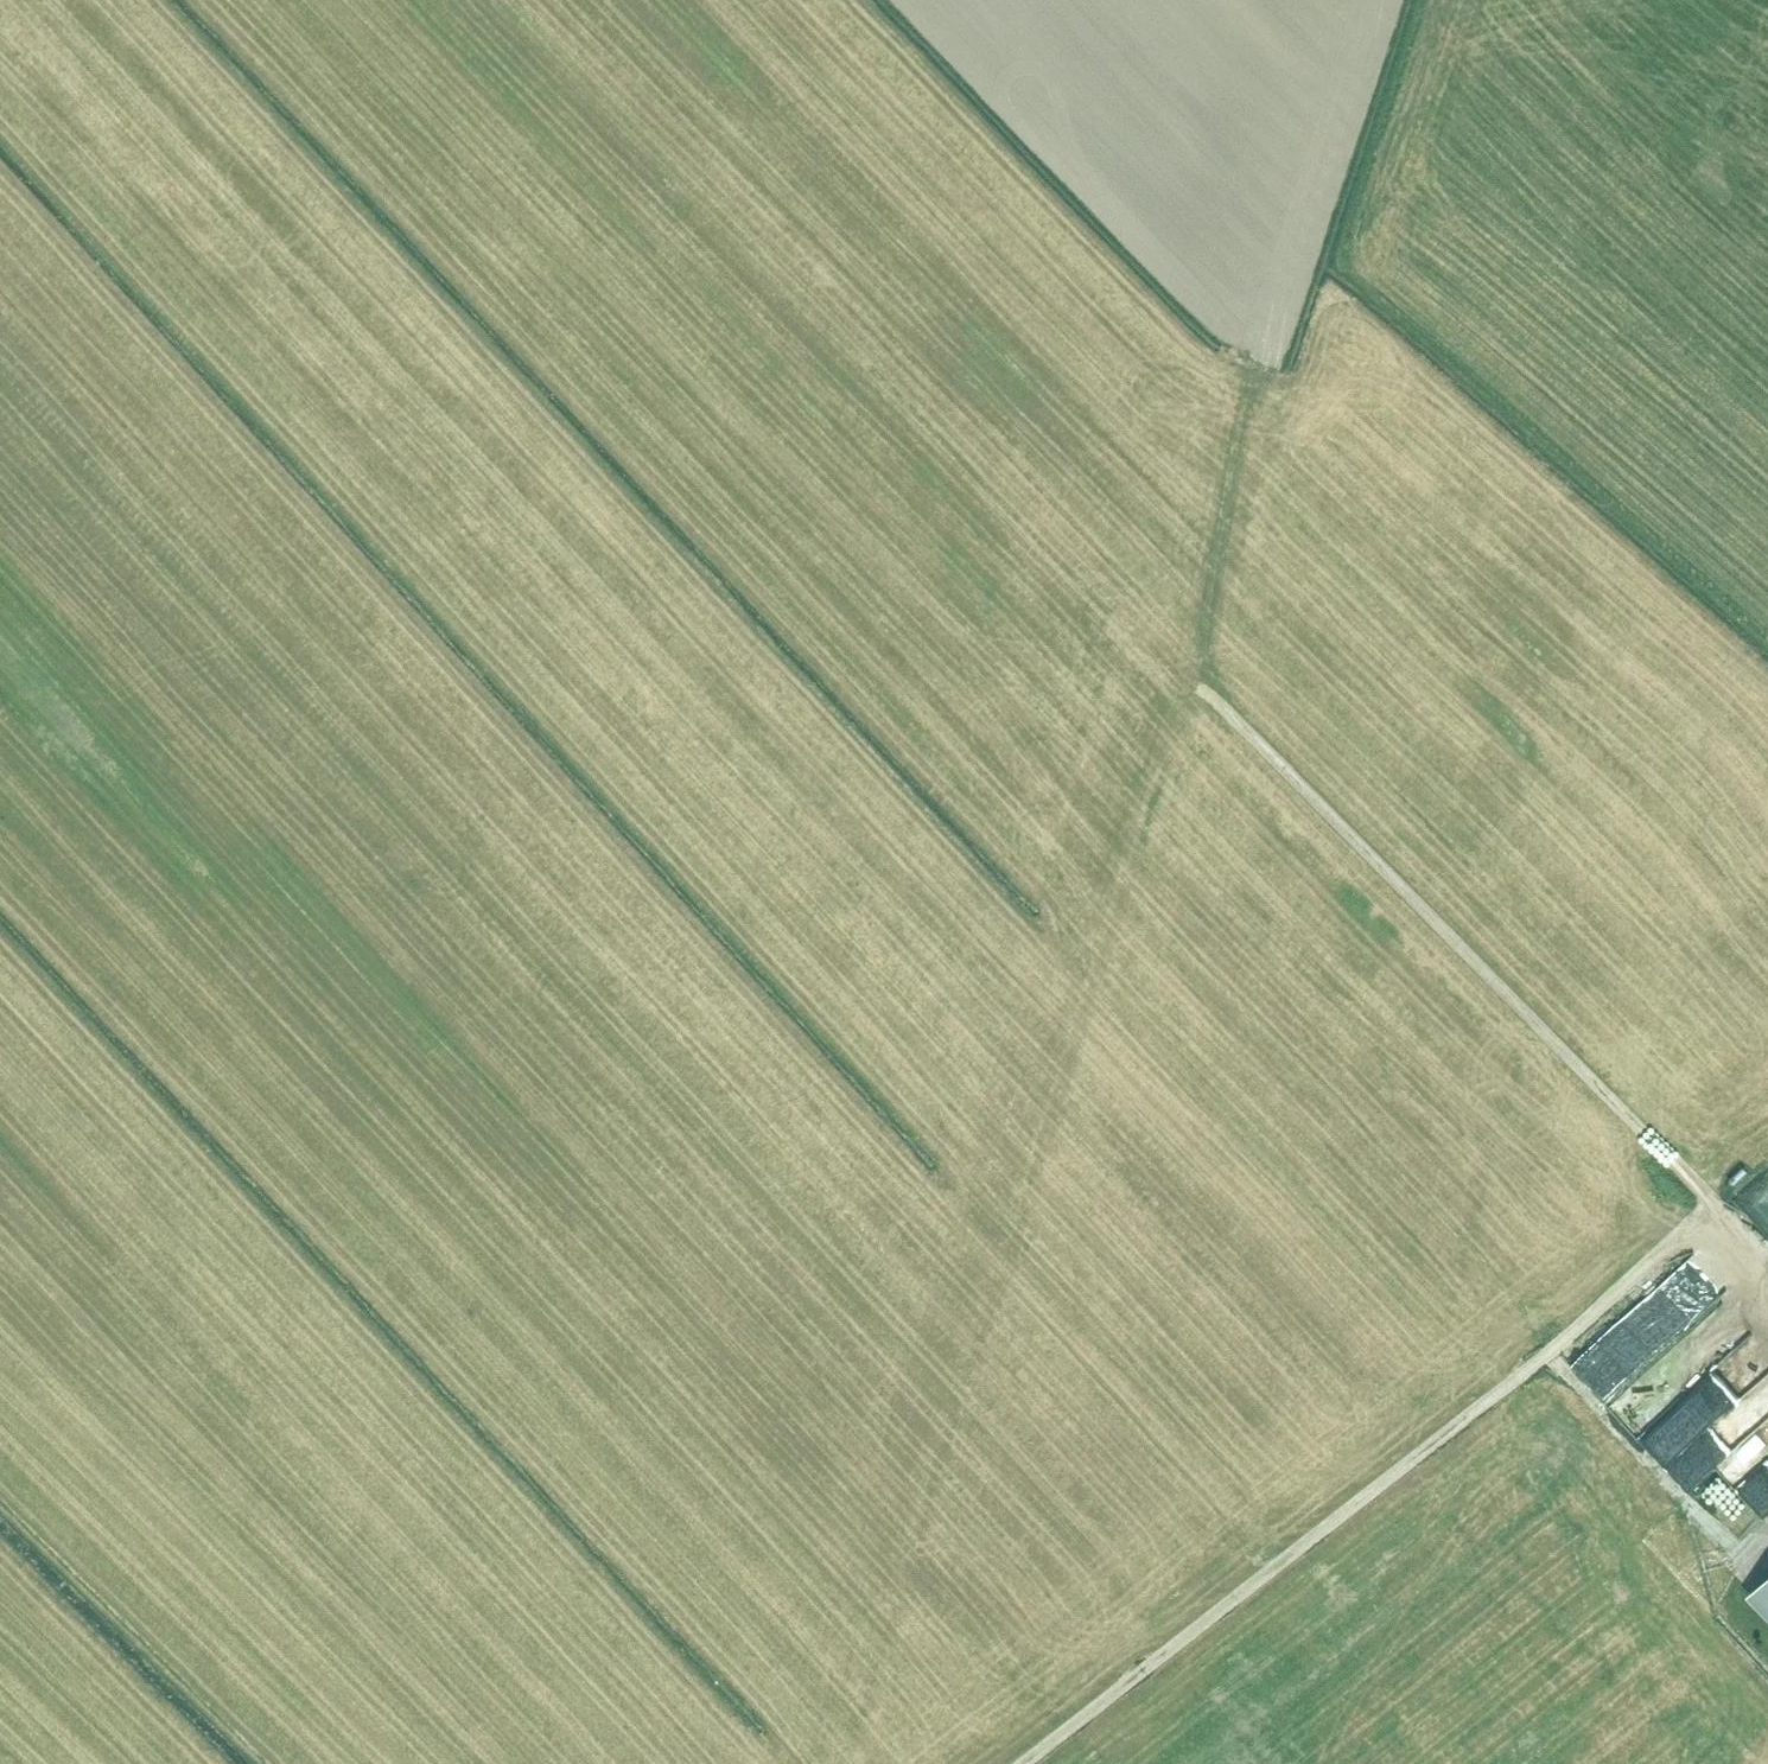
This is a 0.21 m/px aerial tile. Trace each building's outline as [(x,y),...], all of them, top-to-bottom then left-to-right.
[(1597,1346),(1629,1378),(1617,1390),(1644,1418),(1670,1393),(1698,1422),(1767,1353),(1767,1338),(1754,1323),(1763,1314),(1725,1276),(1736,1265),(1708,1237),(1597,1346)] [(1767,1398),(1767,1367),(1678,1454),(1693,1470),(1767,1398)] [(1726,1450),(1741,1466),(1767,1441),(1767,1410),(1726,1450)] [(1759,1480),(1767,1488),(1767,1468),(1759,1480)] [(1746,1592),(1767,1615),(1767,1570),(1746,1592)]
